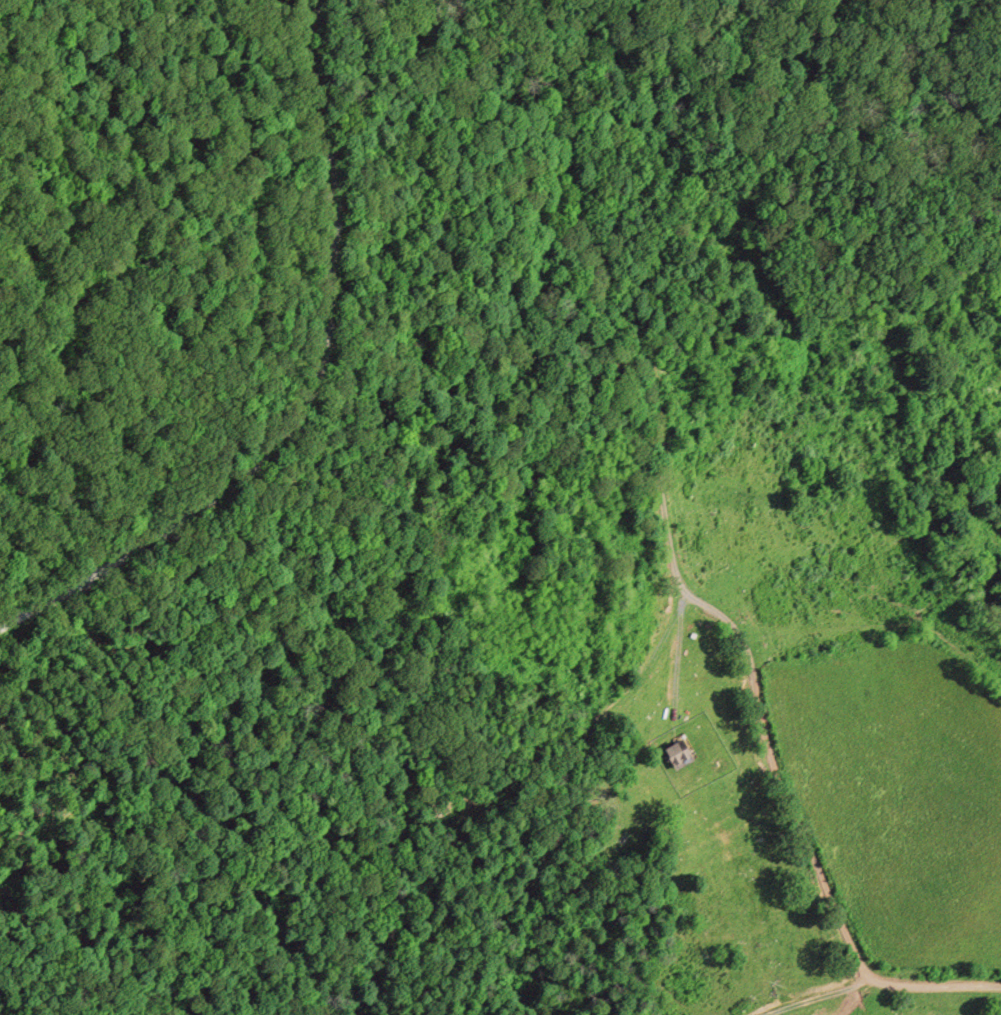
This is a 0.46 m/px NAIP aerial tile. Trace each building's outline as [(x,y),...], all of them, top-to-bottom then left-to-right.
[(667,748),(679,769),(699,759),(687,737),(667,748)]
